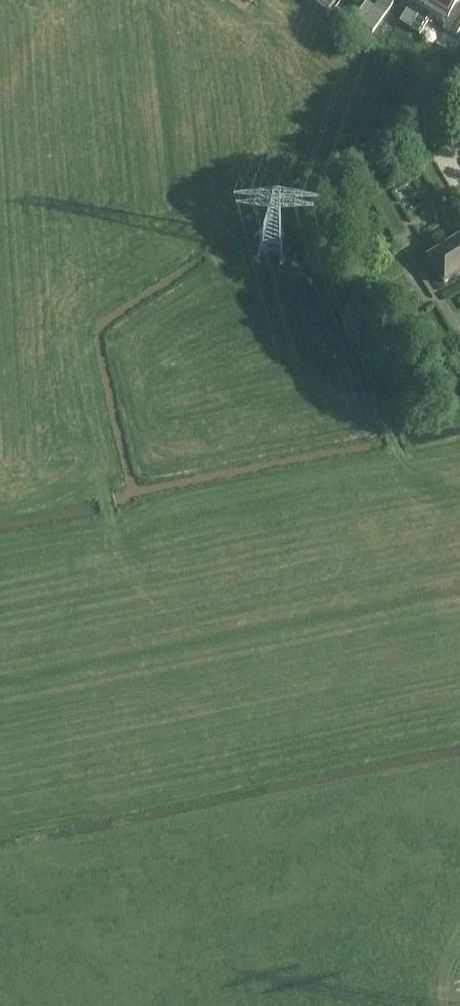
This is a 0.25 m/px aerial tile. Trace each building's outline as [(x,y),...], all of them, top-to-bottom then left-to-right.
[(337,0),(318,0),(316,2),(327,12),(337,0)] [(373,9),(361,0),(359,0),(348,16),(361,25),(373,9)] [(395,0),(379,0),(373,9),(361,25),(372,33),(395,0)] [(427,0),(405,0),(410,4),(399,22),(410,29),(427,0)] [(456,5),(459,0),(427,0),(410,29),(420,35),(431,16),(445,24),(443,27),(457,36),(459,30),(459,8),(456,5)] [(427,258),(444,284),(459,274),(459,238),(427,258)]
